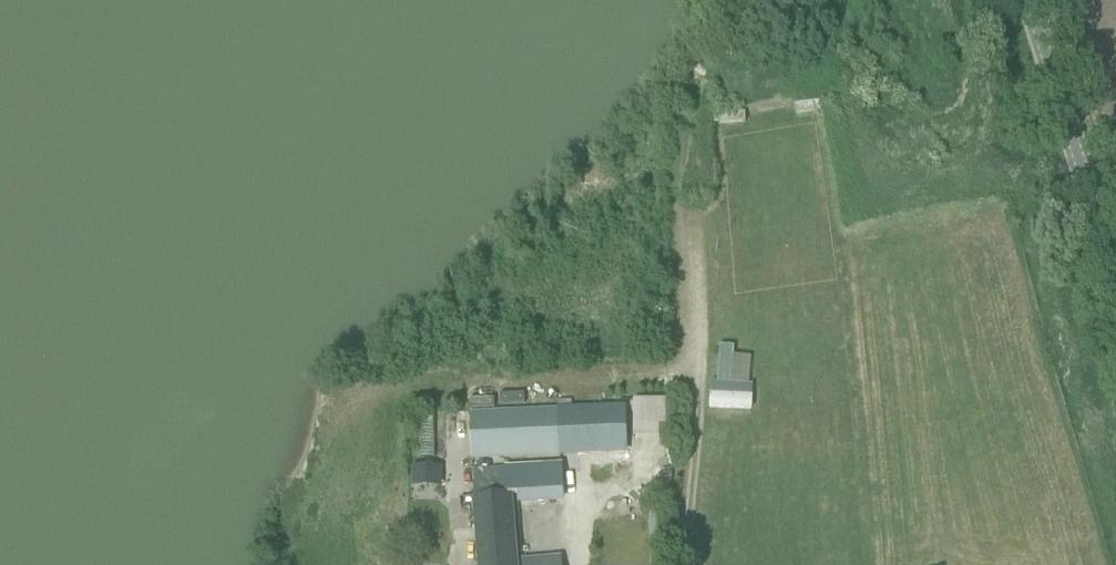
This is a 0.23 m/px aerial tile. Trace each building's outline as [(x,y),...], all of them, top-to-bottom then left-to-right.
[(820,99),(794,104),(796,114),(822,110),(820,99)] [(744,111),(718,112),(719,123),(745,122),(744,111)] [(711,382),(710,408),(751,410),(752,396),(750,396),(751,385),(711,382)] [(674,437),(673,398),(636,399),(637,439),(674,437)] [(558,414),(559,457),(604,456),(608,412),(558,414)] [(468,417),(469,461),(559,457),(558,414),(468,417)] [(508,468),(510,494),(517,494),(518,503),(562,501),(560,466),(508,468)] [(439,486),(439,468),(414,467),(414,485),(439,486)] [(510,494),(508,468),(471,470),(472,475),(479,564),(516,564),(510,494)]
